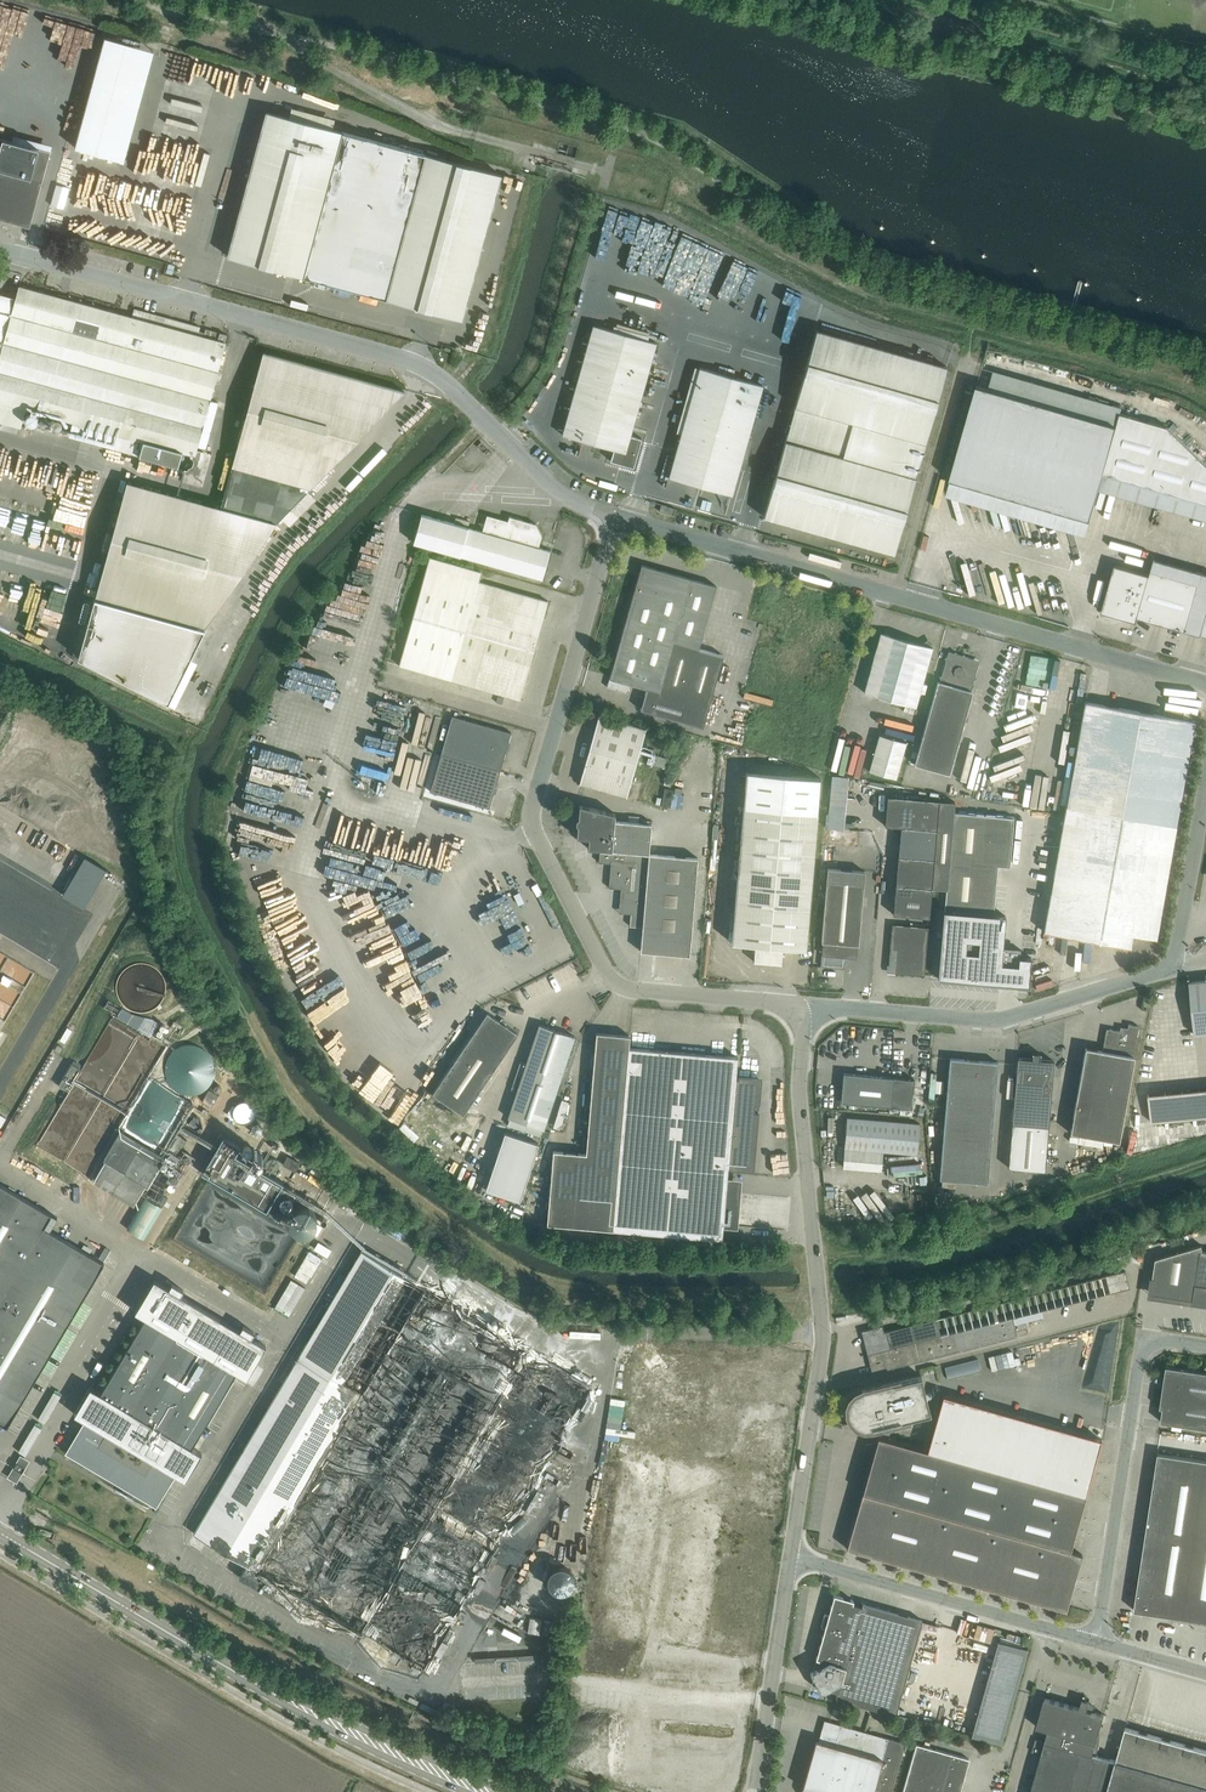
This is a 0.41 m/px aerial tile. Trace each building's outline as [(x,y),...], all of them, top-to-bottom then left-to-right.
[(303,277),(343,130),(268,115),(227,258),(303,277)] [(386,300),(425,154),(426,153),(425,152),(425,154),(343,131),(343,130),(303,277),(304,278),(304,277),(386,299),(386,300)] [(51,151),(0,137),(0,219),(30,227),(51,151)] [(426,153),(386,300),(469,322),(507,174),(426,153)] [(73,421),(72,421),(69,435),(126,450),(179,465),(182,451),(191,454),(195,455),(197,448),(198,445),(218,369),(226,342),(203,336),(204,332),(199,331),(200,326),(134,308),(134,310),(132,316),(120,313),(66,298),(67,296),(58,293),(58,296),(19,285),(15,301),(0,297),(0,401),(73,421)] [(630,434),(657,342),(593,324),(562,434),(614,449),(610,460),(634,467),(642,438),(630,434)] [(215,338),(217,332),(206,328),(204,335),(215,338)] [(225,341),(227,334),(220,332),(218,339),(225,341)] [(232,465),(311,487),(409,393),(269,355),(232,465)] [(462,368),(467,362),(463,358),(457,364),(462,368)] [(732,495),(763,385),(700,367),(669,477),(732,495)] [(1168,426),(1120,413),(992,376),(989,388),(977,385),(950,479),(1090,520),(1104,473),(1205,502),(1205,463),(1168,426)] [(276,522),(311,487),(232,465),(221,507),(276,522)] [(211,630),(276,522),(221,507),(132,484),(87,645),(198,674),(211,630)] [(674,515),(676,508),(661,504),(659,511),(674,515)] [(538,547),(542,535),(536,523),(509,516),(503,537),(468,527),(421,514),(413,542),(542,579),(543,579),(551,550),(538,547)] [(521,699),(548,601),(479,581),(482,572),(429,557),(399,665),(521,699)] [(1102,611),(1137,621),(1138,616),(1166,624),(1186,630),(1201,634),(1205,617),(1205,572),(1154,558),(1149,574),(1115,564),(1105,599),(1102,611)] [(699,648),(716,585),(642,564),(607,687),(628,692),(630,684),(647,688),(641,709),(703,727),(723,655),(699,648)] [(916,706),(929,658),(933,646),(881,632),(864,691),(916,706)] [(950,773),(970,703),(973,691),(971,690),(978,664),(976,664),(974,660),(975,659),(949,651),(945,663),(940,681),(939,681),(916,764),(950,773)] [(188,684),(145,663),(133,688),(177,709),(188,684)] [(1174,834),(1194,720),(1085,701),(1065,815),(1174,834)] [(500,770),(511,732),(500,729),(453,715),(441,753),(500,770)] [(627,795),(645,727),(611,718),(599,715),(580,783),(591,786),(627,795)] [(897,778),(907,741),(880,734),(870,771),(897,778)] [(490,808),(500,770),(441,753),(430,790),(478,804),(490,808)] [(732,877),(730,891),(736,891),(732,942),(733,942),(755,944),(754,961),(781,963),(783,947),(805,948),(806,949),(807,936),(818,811),(821,778),(746,771),(743,805),(737,878),(732,877)] [(665,789),(661,805),(669,807),(672,790),(665,789)] [(937,829),(939,800),(878,795),(876,814),(886,815),(885,825),(901,826),(937,829)] [(932,886),(932,887),(946,888),(939,977),(1000,982),(1016,983),(1029,984),(1031,957),(1019,956),(1018,964),(1001,962),(1006,915),(994,914),(998,866),(1011,867),(1015,818),(954,812),(955,801),(939,800),(937,829),(934,858),(932,886)] [(612,850),(615,820),(616,813),(580,804),(577,836),(589,837),(588,847),(600,848),(612,850)] [(1156,938),(1174,834),(1065,815),(1044,931),(1130,946),(1132,934),(1156,938)] [(690,955),(698,857),(649,853),(652,823),(615,820),(612,850),(600,848),(599,862),(611,863),(609,887),(621,888),(620,900),(626,901),(626,906),(631,907),(630,925),(643,926),(641,951),(690,955)] [(934,858),(937,829),(901,826),(898,855),(934,858)] [(932,887),(932,886),(934,858),(898,855),(896,884),(932,887)] [(859,945),(865,871),(828,868),(822,941),(823,942),(857,944),(859,945)] [(929,917),(932,887),(896,884),(893,914),(929,917)] [(927,951),(929,926),(892,923),(890,947),(927,951)] [(856,957),(857,944),(823,942),(821,966),(844,968),(845,956),(856,957)] [(924,975),(927,951),(890,947),(889,964),(895,972),(924,975)] [(108,999),(104,1005),(118,1014),(122,1007),(108,999)] [(463,1114),(518,1033),(487,1012),(432,1093),(463,1114)] [(544,1129),(575,1036),(539,1024),(508,1117),(543,1129),(544,1129)] [(1119,1141),(1134,1056),(1139,1025),(1128,1024),(1127,1031),(1110,1028),(1106,1031),(1102,1050),(1086,1047),(1070,1132),(1079,1134),(1104,1138),(1119,1141)] [(726,1192),(728,1166),(731,1166),(731,1168),(754,1170),(762,1077),(739,1075),(738,1078),(736,1077),(738,1056),(629,1047),(630,1035),(597,1032),(586,1153),(554,1150),(547,1223),(722,1238),(723,1224),(731,1225),(734,1192),(726,1192)] [(162,1035),(159,1040),(168,1045),(171,1040),(162,1035)] [(60,1052),(63,1047),(57,1044),(54,1049),(60,1052)] [(218,1071),(217,1066),(216,1062),(214,1057),(211,1054),(207,1050),(203,1048),(199,1047),(194,1046),(190,1046),(185,1047),(181,1049),(176,1052),(173,1056),(171,1060),(169,1065),(168,1070),(169,1075),(170,1080),(172,1083),(175,1087),(178,1090),(182,1093),(186,1094),(191,1095),(196,1095),(201,1094),(205,1092),(209,1089),(213,1086),(215,1081),(217,1077),(218,1071)] [(1045,1170),(1053,1072),(1054,1060),(1040,1059),(1040,1053),(1032,1052),(1032,1058),(1017,1057),(1008,1167),(1045,1170)] [(988,1182),(997,1074),(998,1062),(950,1058),(940,1177),(988,1182)] [(64,1077),(59,1084),(69,1090),(82,1068),(72,1062),(64,1077)] [(912,1108),(915,1079),(882,1076),(844,1072),(841,1102),(889,1106),(899,1107),(912,1108)] [(210,1089),(203,1101),(212,1106),(219,1095),(210,1089)] [(206,1116),(209,1111),(204,1108),(201,1113),(206,1116)] [(918,1154),(921,1123),(859,1118),(847,1117),(844,1147),(857,1148),(918,1154)] [(165,1154),(121,1127),(103,1159),(106,1161),(94,1180),(136,1205),(143,1192),(158,1201),(174,1174),(159,1165),(165,1154)] [(543,1129),(541,1135),(548,1138),(550,1131),(544,1129),(543,1129)] [(520,1201),(539,1143),(505,1132),(486,1189),(520,1201)] [(177,1133),(168,1149),(178,1155),(187,1139),(177,1133)] [(240,1144),(223,1134),(201,1171),(266,1210),(283,1181),(235,1153),(240,1144)] [(1079,1134),(1078,1142),(1102,1147),(1104,1138),(1079,1134)] [(296,1171),(301,1162),(288,1155),(283,1164),(296,1171)] [(470,1176),(466,1185),(475,1189),(479,1180),(470,1176)] [(105,1262),(44,1226),(52,1214),(0,1183),(0,1421),(8,1426),(9,1426),(8,1425),(105,1262)] [(145,1200),(127,1231),(143,1241),(162,1210),(145,1200)] [(317,1223),(312,1232),(318,1235),(323,1226),(317,1223)] [(1201,1250),(1200,1246),(1202,1245),(1156,1258),(1151,1293),(1205,1301),(1205,1251),(1201,1250)] [(444,1637),(592,1386),(509,1337),(514,1328),(492,1315),(486,1323),(362,1250),(306,1344),(300,1355),(195,1532),(247,1564),(239,1576),(328,1629),(335,1616),(425,1669),(431,1658),(444,1637)] [(86,1417),(65,1452),(66,1453),(68,1449),(126,1484),(122,1490),(116,1486),(115,1487),(133,1498),(134,1496),(128,1493),(131,1487),(158,1503),(156,1506),(157,1506),(178,1471),(188,1477),(203,1452),(192,1446),(237,1371),(248,1377),(267,1345),(255,1338),(258,1332),(244,1324),(241,1329),(183,1295),(186,1289),(172,1281),(169,1287),(155,1278),(136,1310),(146,1317),(102,1392),(91,1385),(76,1411),(86,1417)] [(1041,1310),(1013,1317),(1017,1336),(1031,1332),(1029,1320),(1043,1317),(1041,1310)] [(1017,1336),(1013,1317),(940,1336),(888,1349),(884,1331),(882,1325),(862,1330),(872,1372),(1017,1336)] [(978,1359),(946,1367),(949,1379),(981,1371),(978,1359)] [(1167,1366),(1160,1407),(1163,1408),(1161,1421),(1205,1428),(1205,1372),(1167,1366)] [(847,1405),(847,1406),(848,1406),(848,1413),(848,1414),(851,1420),(856,1425),(857,1425),(863,1427),(863,1428),(864,1428),(871,1427),(871,1428),(881,1425),(878,1436),(862,1492),(847,1548),(850,1549),(1060,1608),(1066,1610),(1068,1605),(1082,1554),(1070,1550),(1086,1495),(1086,1494),(1101,1438),(942,1393),(927,1450),(886,1438),(890,1423),(931,1413),(921,1375),(862,1390),(856,1393),(855,1393),(850,1398),(850,1399),(848,1405),(847,1405)] [(1159,1453),(1135,1610),(1205,1621),(1205,1460),(1159,1453)] [(22,1472),(26,1467),(25,1466),(28,1462),(20,1457),(18,1462),(17,1462),(14,1467),(10,1475),(18,1479),(22,1471),(22,1472)] [(736,1550),(737,1539),(724,1537),(722,1548),(736,1550)] [(895,1714),(922,1620),(863,1603),(862,1605),(853,1603),(853,1600),(834,1595),(828,1615),(826,1614),(825,1613),(823,1618),(822,1623),(821,1627),(822,1627),(825,1628),(816,1658),(819,1659),(817,1668),(810,1671),(814,1678),(812,1684),(818,1686),(822,1692),(828,1688),(838,1691),(836,1697),(895,1714)] [(467,1613),(461,1610),(458,1615),(463,1619),(467,1613)] [(444,1637),(431,1658),(436,1661),(448,1640),(444,1637)] [(1021,1653),(993,1646),(968,1740),(996,1747),(1021,1653)] [(1126,1727),(1117,1759),(1116,1759),(1115,1760),(1093,1754),(1104,1714),(1092,1711),(1094,1706),(1089,1704),(1090,1702),(1082,1699),(1080,1707),(1045,1697),(1037,1727),(1048,1730),(1045,1741),(1036,1739),(1032,1752),(1041,1754),(1031,1791),(1205,1791),(1205,1750),(1126,1727)] [(896,1714),(893,1722),(914,1728),(916,1720),(896,1714)] [(905,1743),(824,1719),(819,1740),(816,1739),(802,1788),(808,1789),(808,1791),(891,1791),(905,1743)] [(952,1754),(916,1744),(903,1791),(960,1791),(970,1759),(952,1754)]
